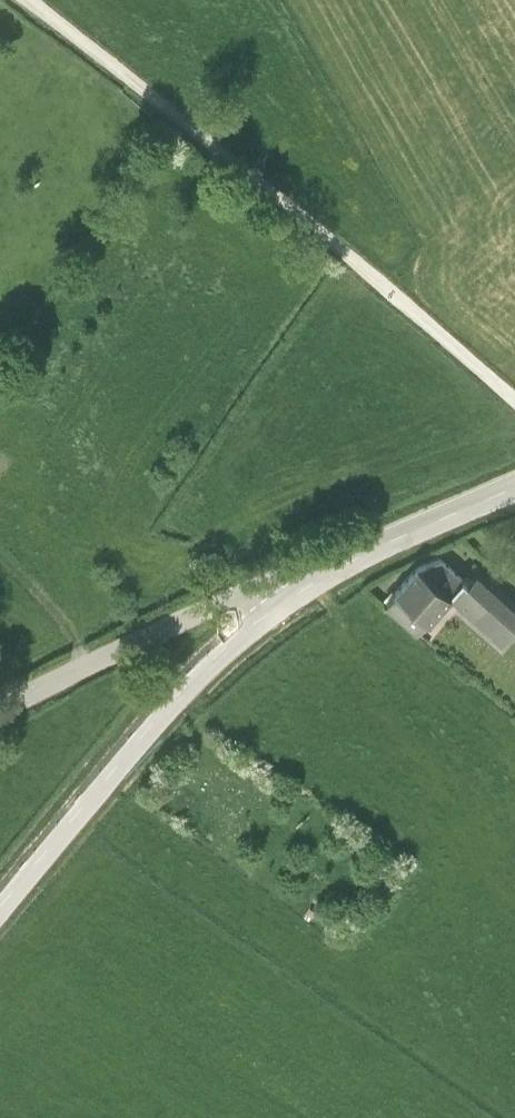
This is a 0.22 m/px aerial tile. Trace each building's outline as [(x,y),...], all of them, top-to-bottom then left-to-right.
[(443,549),(416,554),(384,597),(424,628),(451,592),(465,575),(443,549)] [(474,563),(465,575),(451,592),(505,634),(514,622),(514,595),(474,563)]
